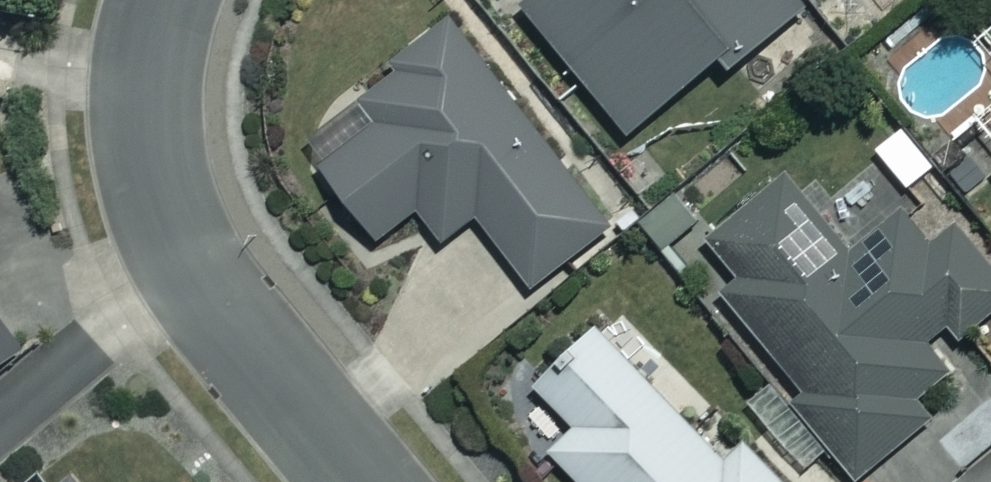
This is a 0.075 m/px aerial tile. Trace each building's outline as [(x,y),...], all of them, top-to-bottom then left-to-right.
[(519,6),(622,134),(715,58),(728,74),(803,13),(792,0),(526,0),(519,6)] [(607,226),(452,22),(366,88),(374,99),(341,124),(348,133),(306,165),(367,244),(414,208),(439,241),(473,215),(528,286),(607,226)] [(932,168),(898,124),(871,145),(905,189),(932,168)] [(956,338),(990,310),(990,277),(952,228),(928,248),(900,213),(847,255),(785,178),(706,241),(737,280),(719,295),(798,393),(787,401),(851,480),(969,386),(925,331),(940,319),(956,338)] [(23,344),(0,310),(0,359),(23,344)] [(741,443),(720,462),(596,330),(536,387),(575,428),(551,451),(580,481),(778,481),(741,443)]
